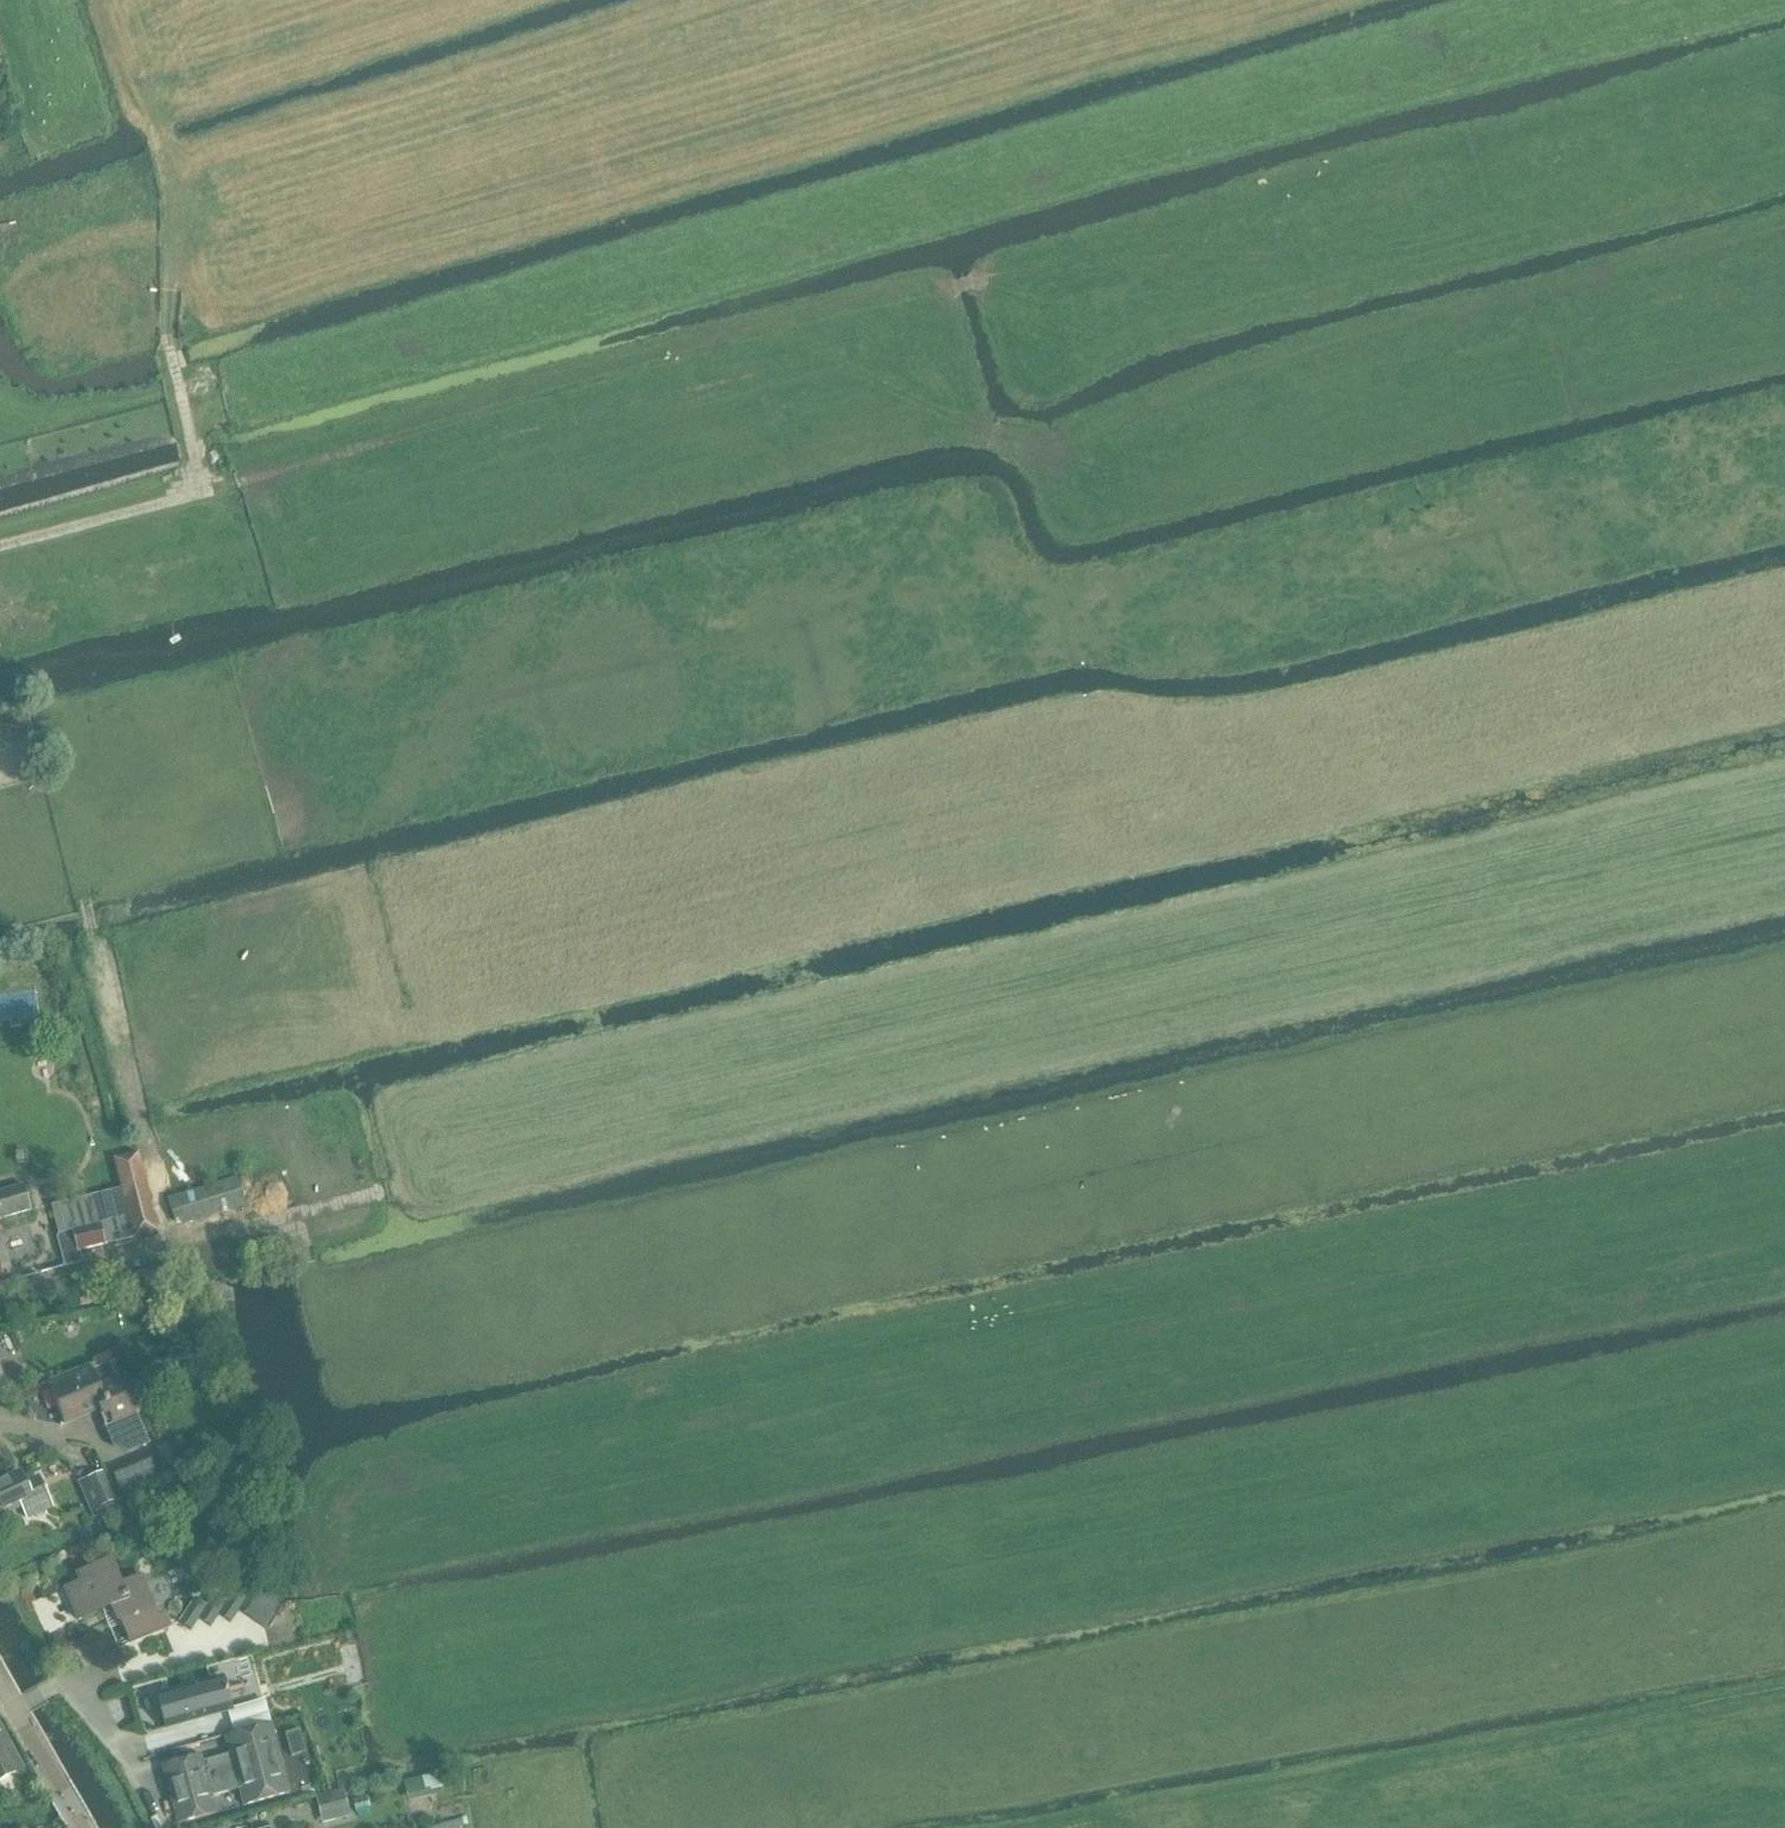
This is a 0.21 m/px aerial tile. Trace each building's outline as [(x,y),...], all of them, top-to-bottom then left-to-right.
[(113,1161),(120,1190),(51,1207),(58,1235),(56,1236),(64,1270),(81,1266),(78,1253),(157,1234),(138,1155),(113,1161)] [(236,1179),(167,1201),(175,1228),(244,1207),(236,1179)] [(29,1212),(22,1188),(0,1194),(0,1221),(29,1212)] [(220,1284),(195,1286),(196,1305),(221,1303),(220,1284)] [(108,1354),(92,1361),(95,1369),(112,1362),(108,1354)] [(104,1388),(96,1371),(48,1391),(63,1426),(110,1407),(116,1423),(106,1427),(115,1448),(128,1454),(147,1446),(119,1381),(104,1388)] [(148,1459),(135,1465),(145,1490),(159,1484),(148,1459)] [(43,1474),(23,1483),(20,1477),(0,1486),(0,1515),(23,1504),(29,1518),(57,1505),(43,1474)] [(102,1475),(87,1481),(101,1515),(101,1517),(105,1526),(107,1525),(120,1519),(102,1475)] [(120,1585),(110,1561),(76,1576),(79,1584),(64,1590),(78,1623),(109,1610),(116,1626),(119,1625),(128,1647),(170,1629),(164,1615),(154,1618),(151,1611),(153,1610),(139,1577),(120,1585)] [(193,1599),(177,1624),(190,1633),(198,1621),(210,1629),(218,1617),(230,1625),(238,1613),(265,1630),(279,1609),(281,1606),(275,1602),(254,1588),(246,1600),(233,1591),(225,1603),(213,1595),(205,1607),(193,1599)] [(221,1681),(156,1699),(164,1729),(229,1711),(221,1681)] [(200,1757),(165,1766),(181,1823),(210,1815),(205,1799),(237,1790),(242,1807),(288,1794),(269,1727),(223,1740),(228,1755),(202,1763),(200,1757)] [(21,1769),(12,1753),(0,1731),(0,1781),(21,1769)] [(299,1732),(285,1736),(291,1758),(305,1754),(299,1732)] [(439,1776),(403,1785),(407,1803),(444,1795),(439,1776)] [(338,1793),(318,1798),(321,1814),(331,1811),(334,1821),(348,1817),(341,1792),(340,1792),(338,1793)] [(435,1826),(435,1827),(460,1827),(467,1826),(464,1818),(435,1826)]
